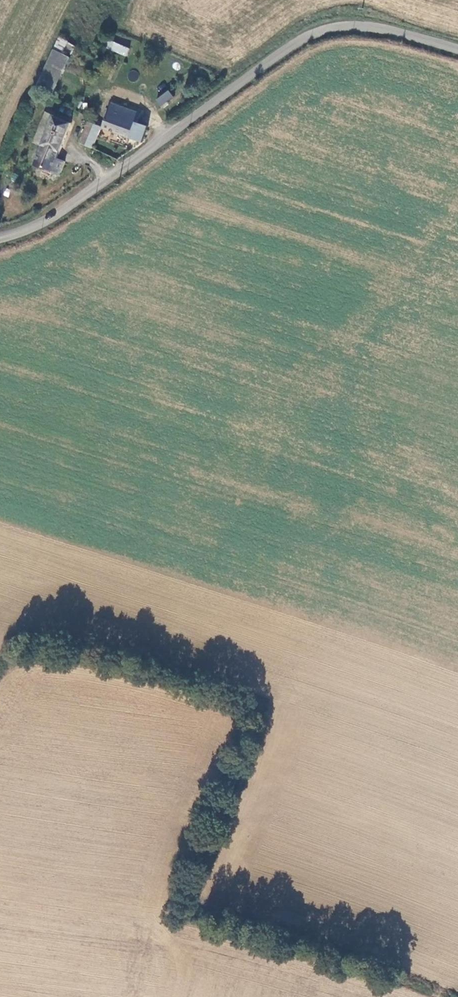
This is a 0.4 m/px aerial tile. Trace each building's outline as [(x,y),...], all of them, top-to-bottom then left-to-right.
[(57,52),(40,87),(56,95),(73,59),(65,56),(74,36),(64,31),(54,51),(57,52)] [(113,42),(129,46),(131,40),(115,36),(113,42)] [(106,49),(127,55),(129,47),(108,40),(106,49)] [(155,97),(159,105),(173,98),(169,91),(155,97)] [(143,135),(149,136),(152,130),(136,124),(138,114),(112,104),(103,129),(140,142),(143,135)] [(59,175),(66,161),(58,158),(71,123),(57,117),(45,113),(34,143),(41,146),(33,165),(59,175)] [(101,127),(88,122),(80,144),(93,150),(101,127)]
